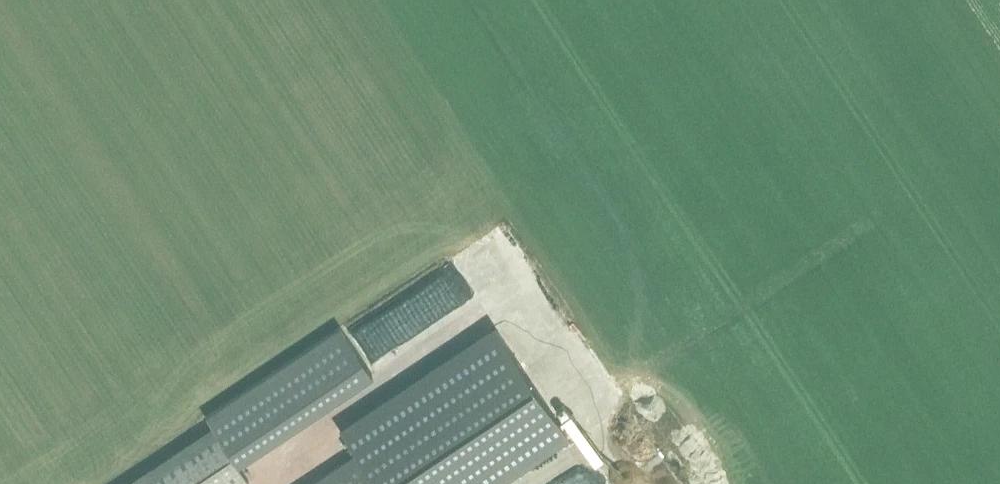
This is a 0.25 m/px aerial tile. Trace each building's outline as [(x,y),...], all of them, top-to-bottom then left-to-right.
[(125,483),(241,483),(248,479),(236,462),(373,370),(341,324),(205,415),(212,425),(125,483)] [(567,434),(497,328),(342,431),(356,453),(309,483),(493,483),(567,434)]
